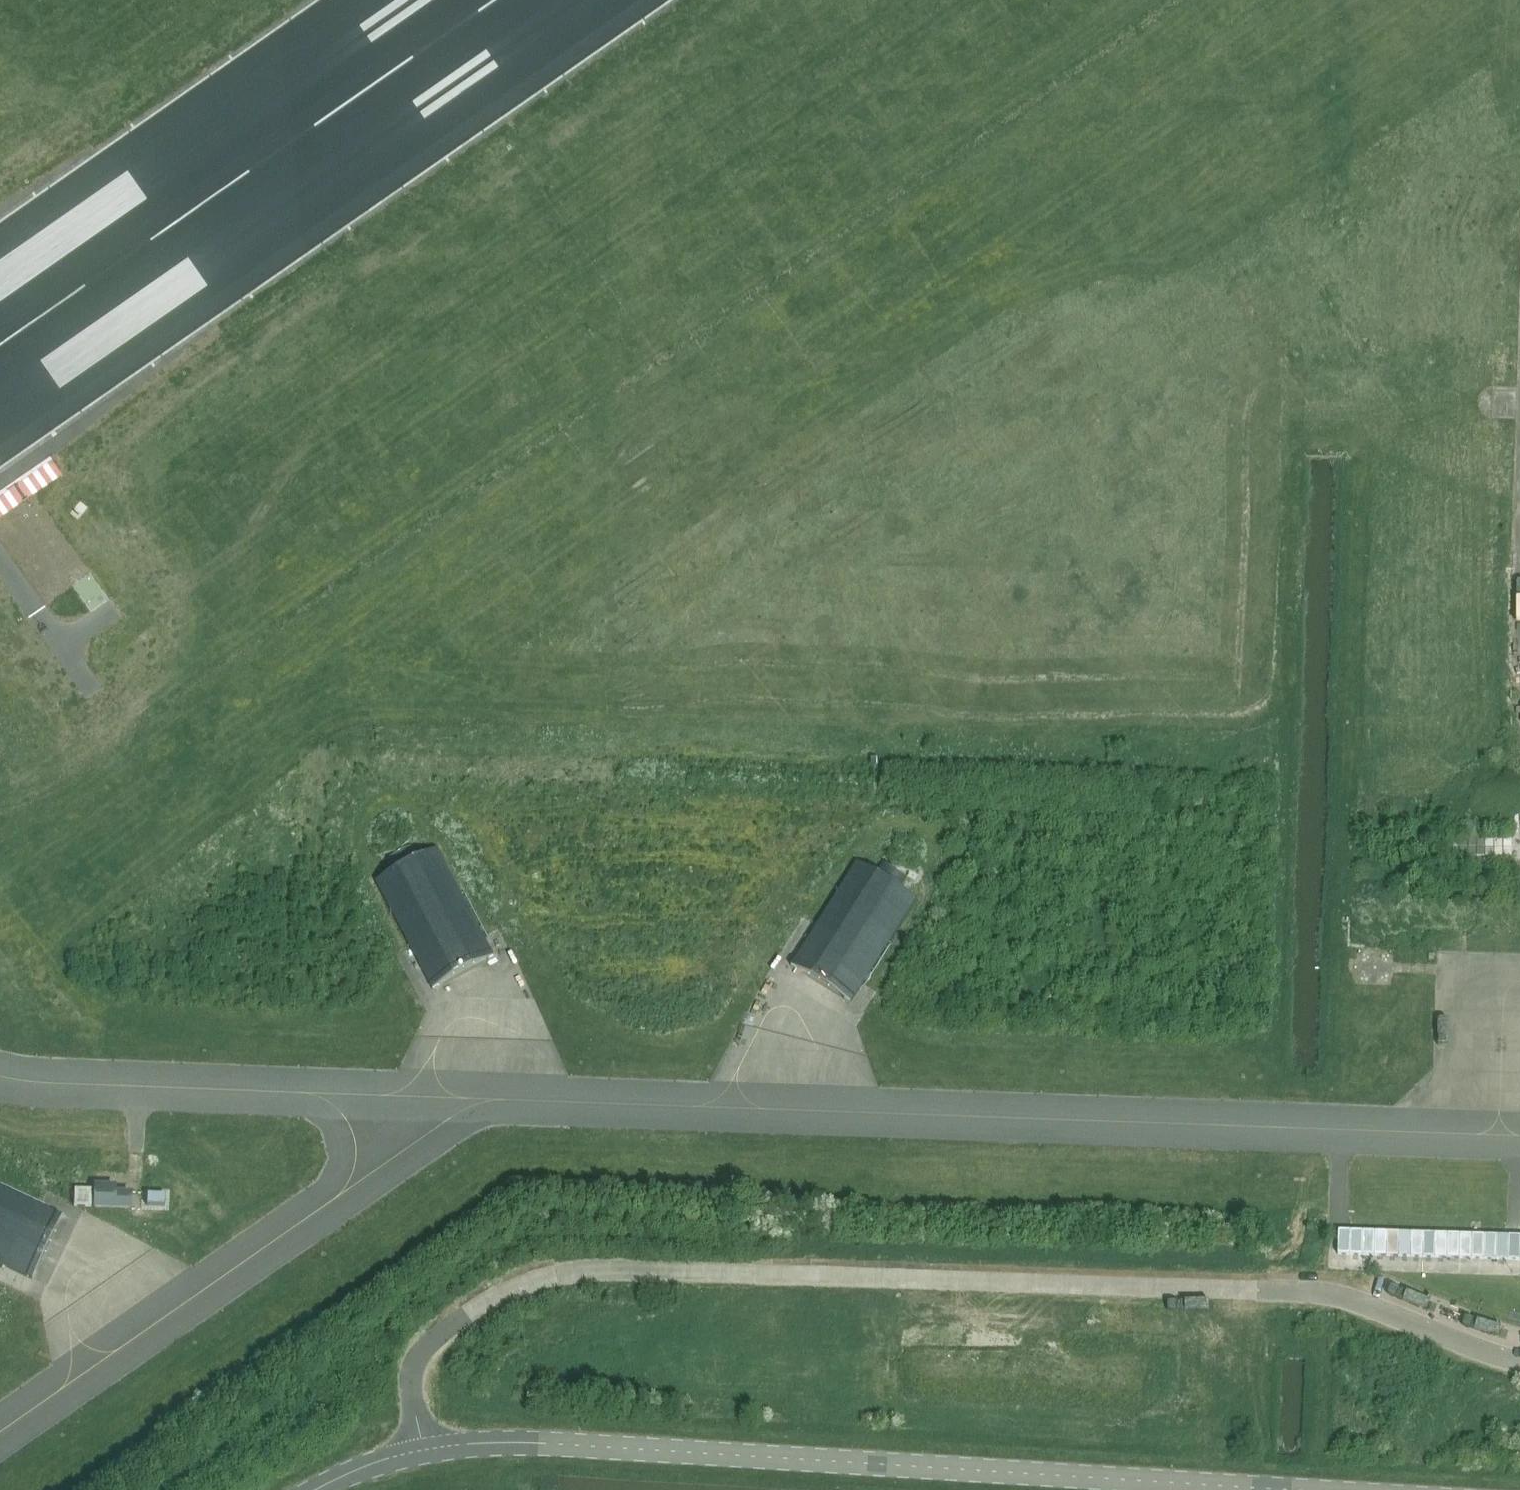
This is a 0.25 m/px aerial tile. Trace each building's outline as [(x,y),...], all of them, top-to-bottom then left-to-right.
[(375,881),(410,948),(433,990),(495,957),(484,936),(481,932),(484,930),(481,926),(479,927),(438,849),(420,858),(413,846),(387,860),(393,872),(375,881)] [(791,966),(850,1004),(864,982),(868,975),(916,899),(899,888),(906,877),(881,861),(874,873),(856,862),(816,926),(791,966)] [(31,1280),(61,1216),(40,1206),(35,1204),(37,1201),(32,1199),(31,1202),(0,1187),(0,1265),(31,1280)] [(93,1208),(129,1209),(129,1205),(129,1194),(122,1194),(115,1194),(113,1194),(114,1187),(94,1187),(94,1195),(93,1208)] [(73,1207),(90,1208),(90,1207),(90,1194),(90,1191),(73,1190),(73,1201),(73,1207)] [(146,1194),(146,1206),(164,1207),(165,1195),(146,1194)]
